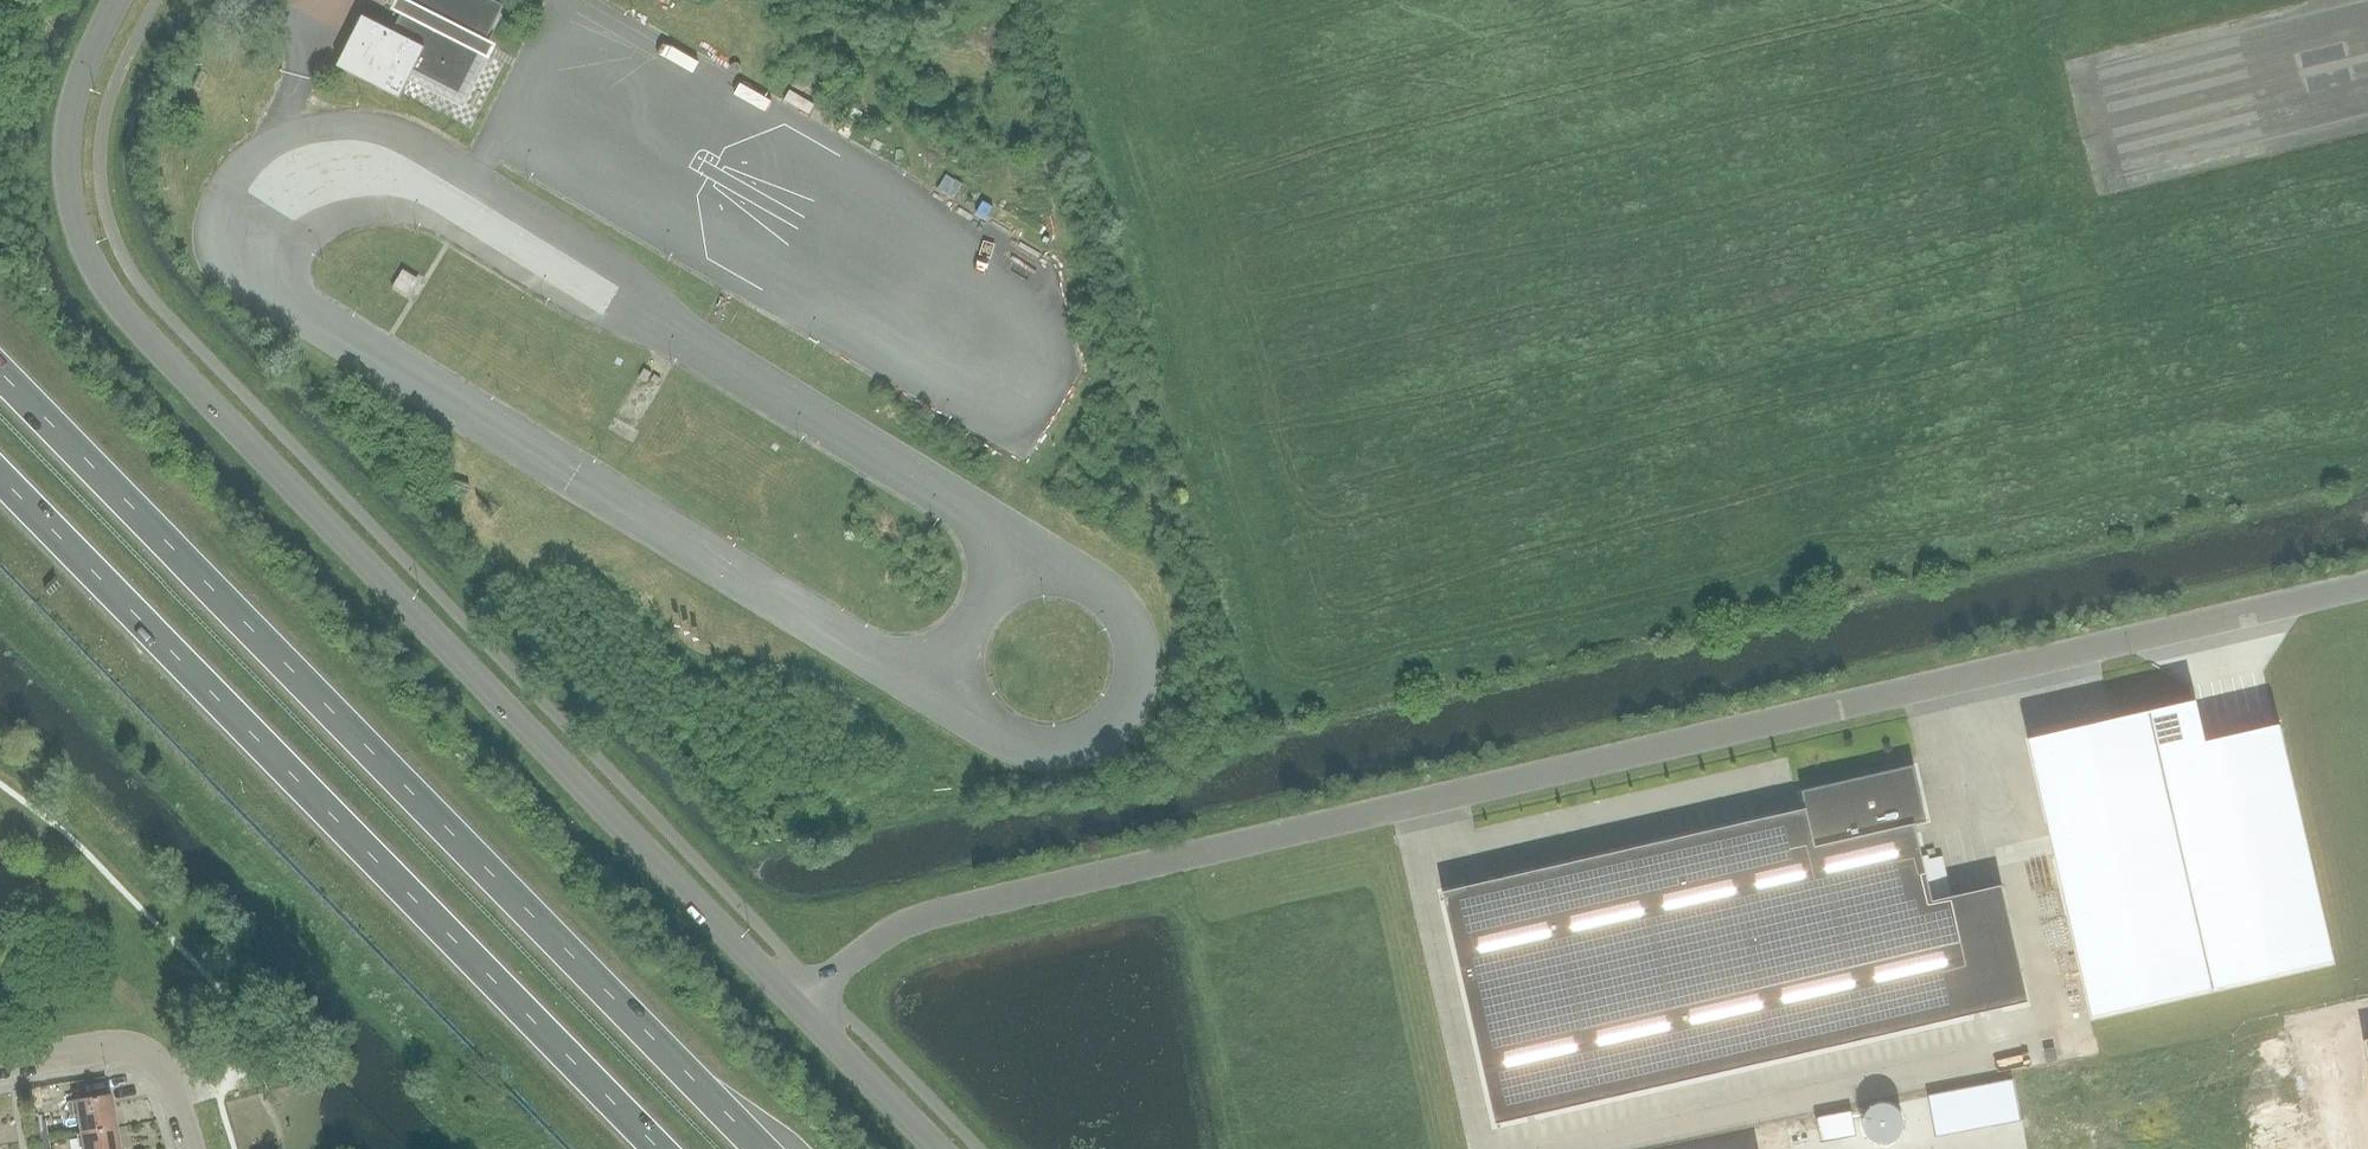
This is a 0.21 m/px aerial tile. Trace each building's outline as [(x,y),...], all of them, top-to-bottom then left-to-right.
[(505,5),(495,0),(409,0),(393,31),(364,16),(338,66),(400,98),(414,70),(444,85),(459,93),(471,71),(478,57),(505,5)] [(410,296),(422,278),(405,268),(394,286),(410,296)] [(2194,701),(2027,740),(2094,1017),(2333,959),(2277,723),(2203,741),(2194,701)] [(1806,810),(1443,893),(1497,1125),(2029,1002),(2002,886),(1933,902),(1915,826),(1927,823),(1914,766),(1802,792),(1806,810)] [(118,1127),(112,1095),(68,1102),(70,1117),(77,1115),(80,1133),(118,1127)] [(1857,1136),(1853,1111),(1817,1118),(1821,1143),(1857,1136)] [(36,1141),(49,1139),(46,1119),(33,1121),(36,1141)] [(118,1127),(80,1133),(83,1148),(121,1148),(118,1127)] [(49,1139),(36,1141),(37,1148),(50,1148),(49,1139)]
